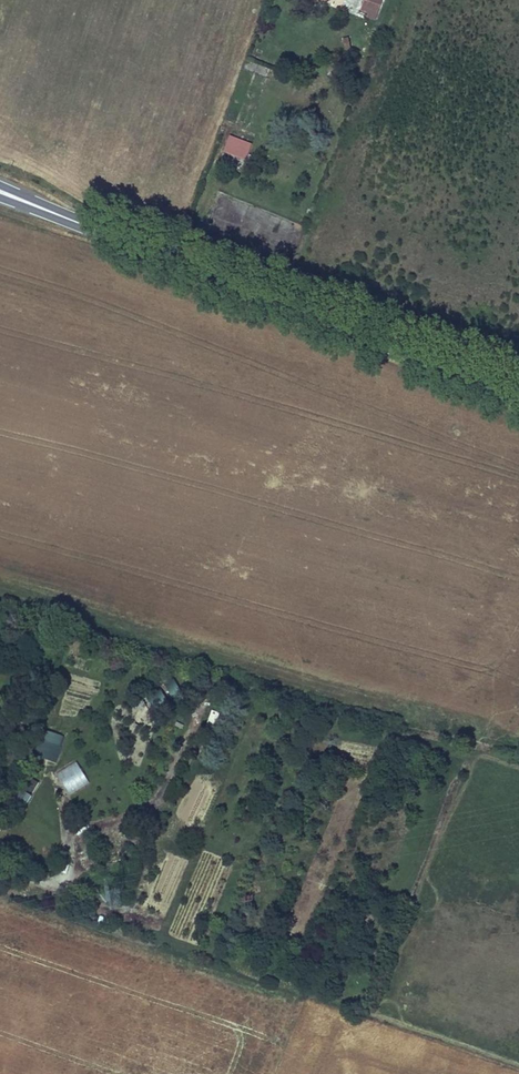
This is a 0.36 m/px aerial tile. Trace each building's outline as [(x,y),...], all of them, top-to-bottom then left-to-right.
[(364,10),(372,13),(370,17),(378,20),(386,0),(368,0),(364,10)] [(230,134),(223,152),(246,161),(253,143),(230,134)] [(176,680),(166,684),(170,693),(180,688),(176,680)] [(154,706),(166,697),(161,690),(149,699),(154,706)] [(55,768),(65,737),(41,729),(30,760),(55,768)] [(71,794),(90,782),(77,762),(58,774),(71,794)]
